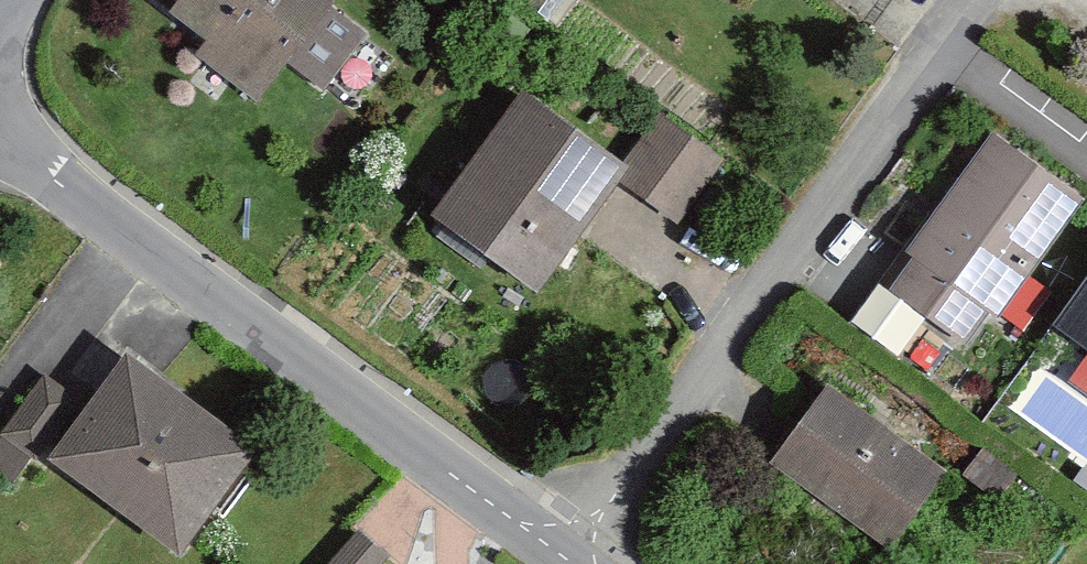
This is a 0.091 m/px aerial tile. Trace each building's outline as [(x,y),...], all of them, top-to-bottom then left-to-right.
[(180,8),(218,37),(203,56),(256,97),(283,62),(325,93),(368,38),(322,3),(325,0),(187,0),(180,8)] [(528,99),(438,216),(535,290),(621,178),(625,172),(619,168),(578,136),(528,99)] [(667,118),(625,172),(621,178),(649,200),(675,220),(722,161),(667,118)] [(996,139),(915,250),(924,257),(897,293),(960,339),(985,304),(995,312),(1078,199),(996,139)] [(1059,323),(1086,344),(1086,285),(1059,323)] [(251,455),(125,363),(56,456),(181,549),(251,455)] [(65,392),(47,378),(3,431),(34,456),(77,402),(65,392)] [(938,469),(831,392),(796,441),(780,463),(888,540),(938,469)] [(1020,475),(982,446),(961,475),(999,504),(1020,475)] [(357,529),(326,563),(380,563),(388,556),(373,542),(357,529)]
